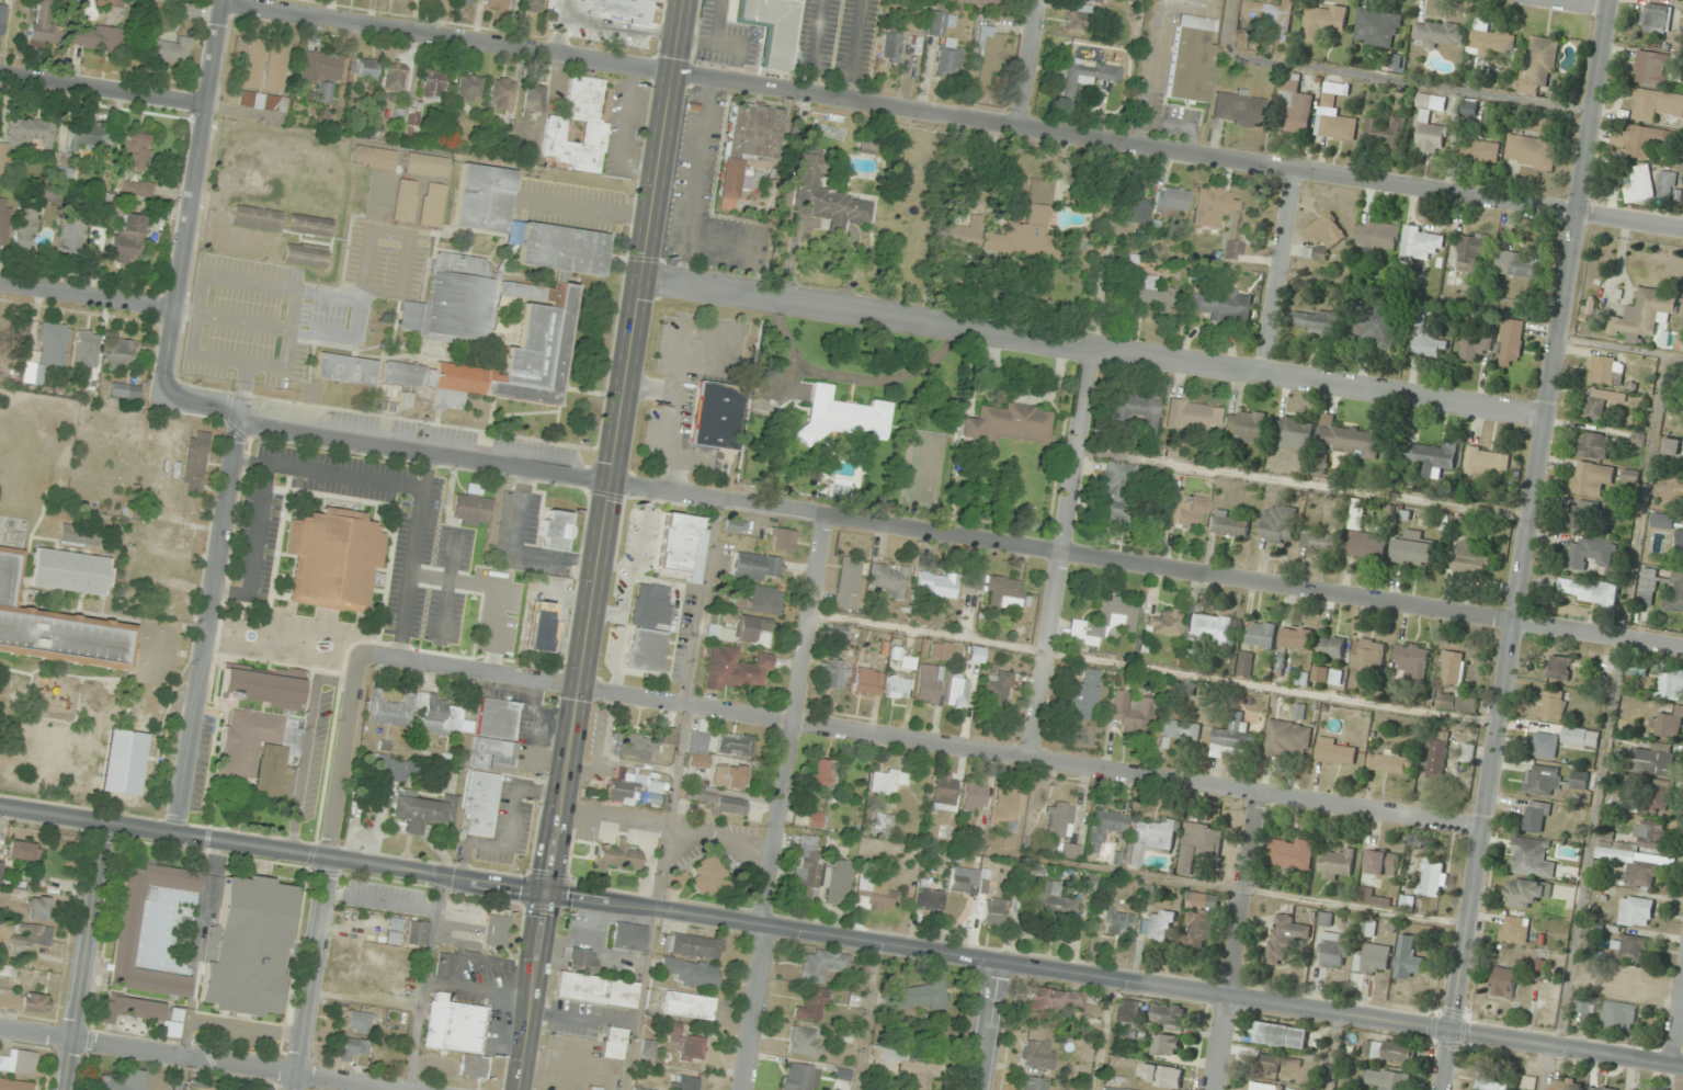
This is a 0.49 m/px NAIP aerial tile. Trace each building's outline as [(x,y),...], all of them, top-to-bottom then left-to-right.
[(58,48),(61,26),(52,25),(55,1),(51,0),(36,0),(30,44),(58,48)] [(511,0),(486,0),(485,6),(510,8),(511,0)] [(542,0),(524,0),(522,10),(540,13),(542,0)] [(583,13),(648,23),(651,0),(585,0),(583,13)] [(737,22),(767,27),(762,66),(791,70),(801,0),(740,0),(737,22)] [(1275,6),(1240,0),(1236,24),(1271,30),(1269,41),(1288,44),(1295,0),(1276,0),(1275,6)] [(1344,36),(1348,9),(1308,2),(1302,41),(1322,45),(1324,33),(1344,36)] [(1088,34),(1091,6),(1069,4),(1065,32),(1088,34)] [(1642,32),(1669,32),(1669,5),(1642,5),(1642,32)] [(1397,50),(1402,14),(1359,8),(1354,44),(1397,50)] [(943,37),(936,73),(958,76),(964,43),(943,39),(945,27),(953,28),(955,15),(932,11),(928,34),(943,37)] [(1167,99),(1206,103),(1217,19),(1178,13),(1167,99)] [(1469,50),(1514,57),(1518,36),(1489,31),(1491,21),(1474,18),(1469,50)] [(1462,50),(1465,27),(1416,19),(1413,42),(1462,50)] [(74,45),(120,51),(123,31),(77,24),(74,45)] [(1005,28),(982,25),(974,82),(997,85),(1005,28)] [(884,62),(901,62),(901,27),(883,28),(884,62)] [(150,39),(147,56),(187,64),(192,39),(177,36),(176,44),(150,39)] [(267,39),(248,37),(240,86),(259,89),(267,39)] [(1537,96),(1538,86),(1553,88),(1559,40),(1532,37),(1527,75),(1517,73),(1514,93),(1537,96)] [(271,44),(263,89),(282,93),(290,47),(271,44)] [(343,56),(304,51),(299,81),(318,83),(316,102),(331,104),(334,81),(339,82),(343,56)] [(1678,76),(1680,56),(1638,52),(1635,82),(1654,84),(1656,74),(1678,76)] [(1404,56),(1389,53),(1387,68),(1401,71),(1404,56)] [(349,76),(376,80),(378,60),(352,57),(349,76)] [(1075,83),(1091,85),(1091,79),(1119,83),(1122,65),(1067,57),(1062,96),(1073,97),(1075,83)] [(382,99),(390,100),(391,91),(402,93),(405,65),(385,63),(382,99)] [(444,98),(444,71),(423,71),(423,98),(444,98)] [(1308,135),(1314,94),(1301,92),(1303,76),(1284,74),(1276,130),(1308,135)] [(458,102),(481,103),(482,76),(459,75),(458,102)] [(604,79),(570,75),(565,117),(584,121),(581,143),(560,139),(564,116),(547,114),(542,157),(575,161),(573,170),(600,174),(607,121),(599,120),(604,79)] [(516,79),(492,78),(491,109),(515,110),(516,79)] [(543,112),(545,86),(527,84),(524,110),(543,112)] [(1635,89),(1631,120),(1655,123),(1656,113),(1682,117),(1682,95),(1635,89)] [(1215,91),(1210,117),(1260,126),(1264,98),(1237,93),(1236,95),(1215,91)] [(1332,109),(1336,95),(1325,92),(1321,106),(1332,109)] [(1447,98),(1419,94),(1417,107),(1422,107),(1416,151),(1444,155),(1448,127),(1428,124),(1430,109),(1445,111),(1447,98)] [(242,98),(242,108),(286,109),(286,96),(264,96),(264,104),(255,103),(255,98),(242,98)] [(717,208),(734,211),(737,189),(755,191),(758,170),(740,168),(742,155),(777,159),(784,109),(731,101),(717,208)] [(1317,139),(1356,140),(1357,117),(1317,116),(1317,139)] [(52,145),(55,123),(12,117),(8,145),(30,149),(31,142),(52,145)] [(1363,142),(1401,148),(1406,119),(1389,117),(1388,122),(1368,118),(1363,142)] [(69,151),(111,152),(112,127),(70,125),(69,151)] [(1680,132),(1631,127),(1628,157),(1650,160),(1652,142),(1679,145),(1680,132)] [(150,134),(121,134),(121,170),(150,170),(150,134)] [(1505,164),(1554,171),(1558,141),(1509,135),(1505,164)] [(1498,164),(1501,144),(1458,137),(1455,157),(1498,164)] [(7,144),(0,144),(0,176),(15,176),(15,157),(7,157),(7,144)] [(793,212),(830,217),(828,231),(842,234),(844,223),(868,225),(873,197),(817,191),(819,172),(827,173),(829,156),(800,152),(793,212)] [(55,180),(72,179),(71,154),(55,154),(55,180)] [(516,170),(460,162),(453,226),(508,234),(516,170)] [(1626,203),(1655,200),(1651,165),(1631,167),(1633,188),(1625,189),(1626,203)] [(1674,199),(1676,172),(1660,171),(1659,199),(1674,199)] [(981,250),(1054,258),(1056,241),(1045,240),(1052,180),(1030,178),(1025,224),(1006,222),(1005,234),(983,232),(981,250)] [(151,198),(153,183),(123,179),(121,194),(151,198)] [(1193,225),(1219,227),(1220,214),(1229,214),(1227,239),(1232,239),(1230,261),(1242,262),(1244,243),(1241,243),(1245,203),(1230,201),(1231,188),(1197,185),(1193,225)] [(1155,212),(1187,215),(1189,189),(1157,186),(1155,212)] [(9,198),(0,198),(0,245),(8,245),(9,198)] [(282,211),(235,205),(232,225),(279,231),(282,211)] [(39,211),(22,206),(11,245),(28,250),(39,211)] [(333,221),(292,212),(288,230),(329,240),(333,221)] [(1350,237),(1330,212),(1305,231),(1316,245),(1306,253),(1315,264),(1350,237)] [(143,215),(123,214),(122,234),(111,233),(109,262),(139,265),(143,215)] [(969,227),(948,223),(944,243),(977,248),(983,216),(971,214),(969,227)] [(58,249),(78,254),(87,221),(67,216),(58,249)] [(1399,225),(1360,220),(1357,247),(1396,252),(1399,225)] [(557,406),(572,286),(561,284),(562,273),(603,279),(609,235),(524,223),(519,265),(556,271),(554,288),(499,281),(500,273),(490,272),(491,259),(436,251),(430,302),(402,298),(399,328),(505,342),(502,371),(434,361),(434,365),(383,359),(379,381),(432,387),(430,407),(460,411),(463,394),(557,406)] [(88,246),(99,248),(102,229),(92,227),(88,246)] [(1402,230),(1403,263),(1431,262),(1430,253),(1444,253),(1444,228),(1402,230)] [(1478,261),(1481,263),(1490,243),(1467,232),(1451,265),(1471,275),(1478,261)] [(327,248),(287,243),(284,263),(325,269),(327,248)] [(1538,279),(1541,257),(1499,251),(1496,274),(1538,279)] [(1128,301),(1167,311),(1174,284),(1135,274),(1128,301)] [(1249,325),(1254,297),(1192,287),(1188,316),(1249,325)] [(1677,315),(1679,292),(1639,288),(1637,307),(1625,306),(1624,319),(1609,317),(1607,333),(1627,335),(1626,343),(1641,344),(1642,335),(1659,337),(1662,313),(1677,315)] [(1411,354),(1444,359),(1448,338),(1427,334),(1432,307),(1419,304),(1411,354)] [(1350,336),(1374,338),(1374,349),(1396,350),(1399,308),(1352,305),(1350,336)] [(1337,335),(1339,314),(1294,308),(1291,329),(1337,335)] [(1502,366),(1522,366),(1522,320),(1502,320),(1502,366)] [(68,326),(43,323),(39,352),(29,351),(27,363),(64,367),(68,326)] [(1457,356),(1473,364),(1481,350),(1485,353),(1495,333),(1486,328),(1481,339),(1469,333),(1457,356)] [(76,364),(99,361),(96,330),(73,333),(76,364)] [(1682,351),(1682,336),(1677,335),(1675,350),(1682,351)] [(131,371),(136,341),(112,337),(107,367),(131,371)] [(315,378),(373,387),(377,360),(319,351),(315,378)] [(1589,381),(1611,386),(1613,374),(1622,376),(1625,361),(1594,355),(1589,381)] [(138,401),(141,387),(113,380),(110,394),(138,401)] [(690,444),(736,451),(743,386),(698,381),(690,444)] [(891,402),(871,400),(870,406),(831,401),(833,385),(812,382),(805,431),(886,441),(891,402)] [(1626,394),(1588,389),(1585,419),(1604,422),(1607,400),(1624,403),(1626,394)] [(1111,415),(1143,418),(1141,433),(1157,435),(1160,398),(1113,393),(1111,415)] [(1208,425),(1219,427),(1222,407),(1170,399),(1165,425),(1206,432),(1208,425)] [(997,437),(1050,445),(1055,412),(980,402),(978,418),(961,416),(958,437),(978,440),(977,447),(996,449),(997,437)] [(1223,435),(1262,442),(1267,416),(1228,408),(1223,435)] [(1312,449),(1312,419),(1275,419),(1274,448),(1312,449)] [(1378,459),(1382,432),(1320,423),(1316,450),(1378,459)] [(209,432),(188,430),(182,488),(204,490),(209,432)] [(1613,435),(1581,433),(1579,458),(1611,460),(1613,435)] [(1678,458),(1681,440),(1665,437),(1662,455),(1678,458)] [(1457,448),(1406,442),(1403,463),(1455,469),(1457,448)] [(1508,452),(1467,449),(1465,475),(1506,478),(1508,452)] [(1323,475),(1326,460),(1318,458),(1314,473),(1323,475)] [(1100,495),(1127,500),(1133,466),(1106,462),(1100,495)] [(1616,467),(1575,462),(1571,495),(1601,499),(1602,487),(1613,488),(1616,467)] [(1171,490),(1165,525),(1200,531),(1206,496),(1171,490)] [(454,493),(463,495),(464,492),(479,495),(479,497),(491,499),(489,509),(488,509),(486,523),(476,521),(475,526),(458,523),(459,519),(450,518),(454,493)] [(1123,528),(1128,505),(1100,500),(1096,522),(1123,528)] [(1353,528),(1363,529),(1364,501),(1354,500),(1353,528)] [(1598,502),(1568,502),(1568,530),(1587,530),(1587,516),(1598,516),(1598,502)] [(1274,510),(1264,509),(1260,539),(1292,543),(1297,508),(1275,505),(1274,510)] [(287,520),(298,521),(299,514),(306,515),(306,513),(319,514),(320,507),(360,513),(359,521),(372,523),(371,532),(383,534),(377,568),(372,568),(364,614),(338,610),(338,611),(311,608),(312,605),(286,601),(293,555),(282,553),(287,520)] [(539,547),(564,549),(567,511),(543,509),(539,547)] [(1251,515),(1212,509),(1208,532),(1247,538),(1251,515)] [(656,568),(692,574),(700,516),(664,511),(656,568)] [(1674,529),(1675,514),(1652,513),(1652,528),(1674,529)] [(725,530),(744,534),(747,520),(728,516),(725,530)] [(102,546),(104,529),(62,524),(59,541),(102,546)] [(793,552),(796,531),(772,527),(768,548),(793,552)] [(1341,534),(1304,528),(1301,547),(1338,554),(1341,534)] [(1349,556),(1384,559),(1386,535),(1351,532),(1349,556)] [(1588,562),(1611,566),(1615,544),(1577,538),(1576,547),(1567,545),(1564,568),(1587,572),(1588,562)] [(1454,571),(1486,575),(1489,556),(1479,554),(1480,543),(1458,540),(1454,571)] [(1434,541),(1395,541),(1395,565),(1434,565),(1434,541)] [(24,549),(0,546),(0,654),(129,670),(135,622),(17,607),(24,549)] [(106,598),(111,557),(36,547),(30,587),(106,598)] [(783,558),(736,551),(732,576),(780,583),(783,558)] [(862,559),(841,556),(834,607),(855,610),(862,559)] [(910,567),(872,561),(868,585),(884,587),(883,597),(905,600),(910,567)] [(1653,607),(1659,570),(1643,568),(1637,605),(1653,607)] [(1681,573),(1671,598),(1667,596),(1663,607),(1682,615),(1682,573),(1681,573)] [(918,595),(956,595),(956,574),(918,574),(918,595)] [(988,593),(987,605),(1004,607),(1005,599),(1019,600),(1021,579),(969,574),(967,590),(988,593)] [(1619,584),(1562,578),(1560,599),(1617,605),(1619,584)] [(630,624),(667,628),(672,587),(636,581),(630,624)] [(779,615),(782,589),(749,585),(747,599),(734,598),(733,609),(779,615)] [(1098,648),(1100,638),(1106,639),(1108,628),(1134,631),(1138,600),(1099,595),(1096,623),(1070,619),(1066,644),(1098,648)] [(546,646),(554,603),(533,600),(525,643),(546,646)] [(1158,617),(1146,616),(1145,632),(1180,636),(1182,611),(1159,609),(1158,617)] [(1184,636),(1211,640),(1210,651),(1230,654),(1235,619),(1188,612),(1184,636)] [(737,640),(758,643),(760,631),(771,632),(772,620),(740,616),(737,640)] [(1277,625),(1249,621),(1246,646),(1273,650),(1277,625)] [(668,632),(632,626),(625,667),(661,673),(668,632)] [(830,638),(849,638),(849,626),(830,626),(830,638)] [(1280,650),(1311,650),(1311,629),(1280,629),(1280,650)] [(1345,639),(1324,637),(1322,657),(1343,659),(1345,639)] [(1385,643),(1354,640),(1351,670),(1381,673),(1385,643)] [(951,644),(932,641),(930,658),(949,660),(951,644)] [(706,685),(761,690),(763,670),(771,671),(773,655),(754,653),(754,663),(737,661),(738,648),(710,645),(706,685)] [(1426,680),(1428,648),(1395,646),(1394,667),(1404,667),(1403,674),(1415,675),(1414,679),(1426,680)] [(1251,677),(1254,653),(1240,651),(1238,676),(1251,677)] [(1441,686),(1463,686),(1463,652),(1441,652),(1441,686)] [(1567,682),(1573,660),(1550,655),(1545,677),(1567,682)] [(223,662),(246,666),(245,668),(270,671),(271,668),(287,671),(288,668),(302,670),(296,712),(264,707),(265,702),(241,699),(240,701),(217,697),(223,662)] [(1648,665),(1629,662),(1627,676),(1647,678),(1648,665)] [(824,687),(842,690),(845,667),(827,665),(824,687)] [(936,704),(941,668),(920,665),(915,701),(936,704)] [(880,673),(860,669),(856,693),(876,696),(880,673)] [(1658,670),(1660,700),(1682,699),(1682,669),(1658,670)] [(1098,723),(1097,670),(1083,671),(1083,679),(1072,679),(1073,723),(1098,723)] [(983,703),(1010,706),(1013,672),(996,671),(995,677),(985,676),(983,703)] [(964,709),(970,677),(952,673),(945,705),(964,709)] [(907,699),(910,677),(888,675),(886,697),(907,699)] [(367,722),(409,728),(414,694),(405,693),(403,704),(379,701),(381,689),(372,687),(367,722)] [(1539,719),(1562,721),(1565,693),(1542,690),(1539,719)] [(1154,697),(1114,691),(1110,719),(1120,721),(1118,731),(1140,735),(1141,723),(1150,725),(1154,697)] [(473,731),(474,721),(463,720),(464,708),(435,705),(436,694),(422,693),(418,733),(449,736),(449,729),(473,731)] [(518,703),(480,697),(471,764),(511,770),(514,743),(512,743),(518,703)] [(1437,709),(1468,710),(1468,697),(1438,697),(1437,709)] [(1676,705),(1674,717),(1652,713),(1648,734),(1680,739),(1682,721),(1682,707),(1676,705)] [(218,773),(223,774),(221,781),(228,782),(229,775),(236,776),(236,782),(242,783),(243,777),(251,779),(249,795),(286,801),(292,767),(280,764),(282,754),(295,757),(299,729),(293,728),(294,720),(281,718),(281,717),(247,712),(247,708),(241,707),(240,711),(228,709),(226,725),(220,724),(217,748),(221,749),(218,773)] [(1212,757),(1223,757),(1224,749),(1255,750),(1256,734),(1244,733),(1245,714),(1230,713),(1229,730),(1213,729),(1212,757)] [(1312,726),(1269,719),(1263,753),(1307,760),(1312,726)] [(1199,743),(1201,725),(1162,720),(1160,738),(1199,743)] [(1444,778),(1450,729),(1431,727),(1425,775),(1444,778)] [(1597,749),(1600,734),(1564,727),(1561,742),(1597,749)] [(662,744),(671,744),(672,730),(662,730),(662,744)] [(708,767),(708,730),(688,730),(688,767),(708,767)] [(653,761),(656,738),(618,732),(614,755),(653,761)] [(754,737),(720,732),(717,752),(751,757),(754,737)] [(1555,759),(1559,737),(1534,732),(1530,754),(1555,759)] [(1316,758),(1353,767),(1358,748),(1321,739),(1316,758)] [(1635,751),(1635,774),(1674,774),(1674,751),(1635,751)] [(1369,772),(1412,772),(1412,753),(1369,753),(1369,772)] [(807,785),(826,787),(829,761),(811,758),(807,785)] [(749,767),(714,764),(712,786),(747,790),(749,767)] [(891,799),(895,786),(904,790),(908,777),(875,765),(867,790),(891,799)] [(1560,769),(1526,766),(1524,793),(1558,796),(1560,769)] [(462,833),(492,838),(501,774),(470,770),(462,833)] [(1588,790),(1591,774),(1573,771),(1571,788),(1588,790)] [(660,808),(664,778),(621,772),(619,781),(608,779),(605,800),(660,808)] [(957,776),(935,773),(930,808),(952,811),(957,776)] [(959,815),(970,818),(973,806),(982,808),(987,787),(967,783),(959,815)] [(1663,783),(1641,790),(1649,814),(1671,807),(1663,783)] [(992,820),(1021,824),(1025,792),(996,788),(992,820)] [(684,800),(712,803),(710,813),(744,817),(747,797),(685,789),(684,800)] [(422,822),(453,826),(457,795),(440,793),(439,802),(393,796),(390,818),(402,819),(401,833),(420,835),(422,822)] [(1042,835),(1066,841),(1074,806),(1049,800),(1042,835)] [(1544,835),(1551,805),(1527,800),(1521,829),(1544,835)] [(1124,835),(1127,815),(1093,809),(1087,851),(1099,853),(1102,831),(1124,835)] [(884,835),(892,818),(878,812),(871,829),(884,835)] [(822,827),(822,813),(807,813),(807,827),(822,827)] [(1175,852),(1177,820),(1157,818),(1156,825),(1133,823),(1129,865),(1140,866),(1141,849),(1175,852)] [(1665,824),(1636,821),(1633,845),(1662,849),(1665,824)] [(1192,876),(1195,857),(1219,860),(1224,828),(1184,822),(1177,874),(1192,876)] [(790,894),(816,898),(821,858),(815,857),(818,837),(799,834),(790,894)] [(1310,871),(1313,842),(1270,837),(1266,866),(1310,871)] [(1545,863),(1547,841),(1513,838),(1510,874),(1553,878),(1554,864),(1545,863)] [(6,856),(31,861),(35,845),(9,840),(6,856)] [(1081,858),(1081,844),(1056,844),(1056,858),(1081,858)] [(594,869),(640,870),(641,847),(595,846),(594,869)] [(1350,882),(1356,851),(1334,847),(1332,856),(1322,854),(1318,876),(1350,882)] [(1400,854),(1371,850),(1368,873),(1398,877),(1400,854)] [(187,996),(191,976),(133,968),(144,885),(198,893),(202,872),(145,864),(146,859),(127,856),(110,986),(187,996)] [(730,898),(736,883),(725,879),(729,866),(701,856),(691,885),(730,898)] [(853,864),(830,859),(821,901),(845,906),(853,864)] [(1439,898),(1446,864),(1425,859),(1418,893),(1439,898)] [(1624,885),(1654,890),(1658,865),(1628,860),(1624,885)] [(975,895),(979,870),(952,866),(949,891),(975,895)] [(684,873),(669,873),(669,890),(684,890),(684,873)] [(276,1014),(294,885),(225,875),(213,962),(204,961),(198,1006),(260,1014),(260,1012),(276,1014)] [(1060,883),(1037,879),(1031,913),(1072,920),(1076,900),(1057,897),(1060,883)] [(1537,910),(1538,899),(1550,900),(1551,884),(1507,879),(1504,906),(1537,910)] [(899,886),(857,880),(855,894),(868,896),(866,906),(895,911),(899,886)] [(942,892),(918,888),(915,908),(939,911),(942,892)] [(1184,946),(1210,950),(1219,897),(1193,893),(1191,909),(1184,946)] [(45,922),(50,899),(28,895),(24,918),(45,922)] [(1004,901),(985,897),(981,924),(999,927),(1004,901)] [(1619,925),(1651,927),(1653,900),(1621,897),(1619,925)] [(1131,936),(1134,913),(1105,909),(1102,932),(1131,936)] [(1170,944),(1176,914),(1149,909),(1144,939),(1170,944)] [(505,914),(483,914),(483,947),(505,947),(505,914)] [(1265,964),(1284,968),(1291,938),(1308,942),(1312,923),(1276,915),(1265,964)] [(1500,942),(1526,945),(1529,921),(1502,919),(1500,942)] [(428,923),(407,920),(405,945),(426,947),(428,923)] [(611,947),(643,952),(646,926),(614,921),(611,947)] [(1373,938),(1376,923),(1363,921),(1360,935),(1373,938)] [(50,947),(52,927),(15,923),(13,944),(50,947)] [(1344,971),(1352,938),(1323,931),(1316,965),(1344,971)] [(666,953),(720,959),(722,939),(668,933),(666,953)] [(1621,950),(1621,963),(1643,963),(1644,938),(1622,937),(1622,941),(1613,940),(1613,950),(1621,950)] [(1357,972),(1386,977),(1391,948),(1361,944),(1357,972)] [(596,950),(562,947),(561,958),(568,960),(567,969),(595,973),(596,950)] [(1413,972),(1418,973),(1420,950),(1398,947),(1395,978),(1412,980),(1413,972)] [(799,980),(822,983),(824,971),(846,974),(849,955),(804,949),(799,980)] [(449,976),(451,954),(438,953),(436,975),(449,976)] [(721,966),(663,957),(661,971),(673,973),(671,983),(717,990),(721,966)] [(1515,997),(1515,969),(1492,969),(1492,997),(1515,997)] [(634,1008),(637,983),(558,972),(555,997),(634,1008)] [(947,1007),(944,976),(924,978),(925,986),(896,989),(898,1008),(928,1004),(928,1009),(947,1007)] [(50,996),(18,993),(18,990),(0,988),(0,1008),(48,1014),(50,996)] [(823,1021),(825,989),(807,988),(807,1008),(794,1007),(794,1019),(823,1021)] [(714,999),(666,991),(663,1013),(711,1021),(714,999)] [(1033,1009),(1083,1009),(1083,991),(1033,991),(1033,1009)] [(447,1002),(448,995),(436,994),(435,1000),(427,1000),(421,1047),(463,1052),(459,1076),(484,1078),(487,1057),(482,1056),(488,1007),(447,1002)] [(116,1014),(161,1022),(164,1004),(108,995),(103,1023),(114,1025),(116,1014)] [(1140,1001),(1118,1000),(1117,1023),(1139,1024),(1140,1001)] [(1574,1011),(1588,1011),(1588,1001),(1574,1001),(1574,1011)] [(1636,1005),(1604,1002),(1601,1028),(1634,1031),(1636,1005)] [(1150,1027),(1181,1033),(1185,1010),(1155,1004),(1150,1027)] [(345,1029),(369,1033),(372,1014),(348,1009),(345,1029)] [(179,1023),(163,1024),(164,1037),(180,1036),(179,1023)] [(680,1058),(701,1060),(704,1038),(680,1035),(681,1024),(669,1023),(667,1039),(682,1041),(680,1058)] [(1254,1043),(1305,1050),(1308,1030),(1257,1023),(1254,1043)] [(628,1030),(605,1026),(600,1056),(622,1060),(628,1030)] [(818,1057),(821,1032),(791,1027),(787,1053),(818,1057)] [(1181,1040),(1156,1033),(1151,1051),(1175,1059),(1181,1040)] [(338,1060),(353,1062),(354,1053),(366,1054),(367,1040),(340,1038),(338,1060)] [(1020,1065),(1051,1070),(1055,1044),(1024,1039),(1020,1065)] [(1363,1057),(1411,1064),(1414,1046),(1366,1040),(1363,1057)] [(655,1055),(655,1041),(642,1041),(642,1055),(655,1055)] [(0,1058),(0,1071),(34,1075),(36,1053),(8,1050),(7,1059),(0,1058)] [(870,1051),(869,1058),(898,1062),(897,1075),(909,1076),(907,1089),(908,1089),(929,1089),(934,1060),(870,1051)] [(1281,1057),(1259,1055),(1257,1073),(1279,1076),(1281,1057)] [(819,1068),(787,1062),(782,1089),(784,1089),(815,1089),(819,1068)] [(1154,1088),(1182,1087),(1181,1066),(1143,1068),(1143,1075),(1153,1074),(1154,1088)] [(144,1072),(123,1070),(122,1080),(101,1078),(100,1089),(142,1089),(144,1072)] [(1373,1089),(1408,1089),(1410,1074),(1369,1070),(1367,1089),(1373,1089)] [(1501,1071),(1478,1071),(1478,1089),(1501,1089),(1501,1071)] [(1124,1077),(1106,1073),(1103,1089),(1122,1089),(1124,1077)] [(700,1080),(675,1074),(672,1089),(698,1089),(700,1080)] [(1047,1079),(1021,1078),(1021,1089),(1047,1089),(1047,1079)] [(32,1083),(0,1079),(0,1089),(32,1089),(32,1083)] [(1575,1083),(1552,1080),(1551,1089),(1574,1089),(1575,1083)]
